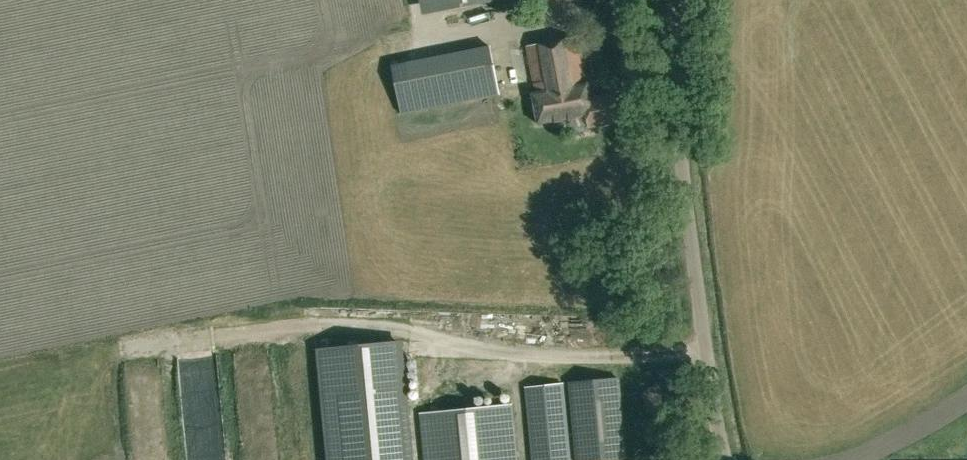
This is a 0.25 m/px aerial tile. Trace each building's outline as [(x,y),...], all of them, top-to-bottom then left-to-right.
[(431,12),(495,0),(429,0),(431,12)] [(446,88),(498,88),(498,26),(453,26),(453,39),(446,39),(446,88)] [(589,125),(619,120),(615,94),(592,98),(590,82),(586,83),(577,36),(528,45),(537,92),(533,93),(538,123),(587,114),(589,125)] [(403,340),(316,348),(326,459),(414,459),(403,340)] [(627,457),(619,378),(569,383),(577,459),(603,459),(627,457)] [(563,383),(525,387),(532,459),(570,459),(563,383)] [(510,404),(420,413),(425,459),(516,459),(510,404)]
